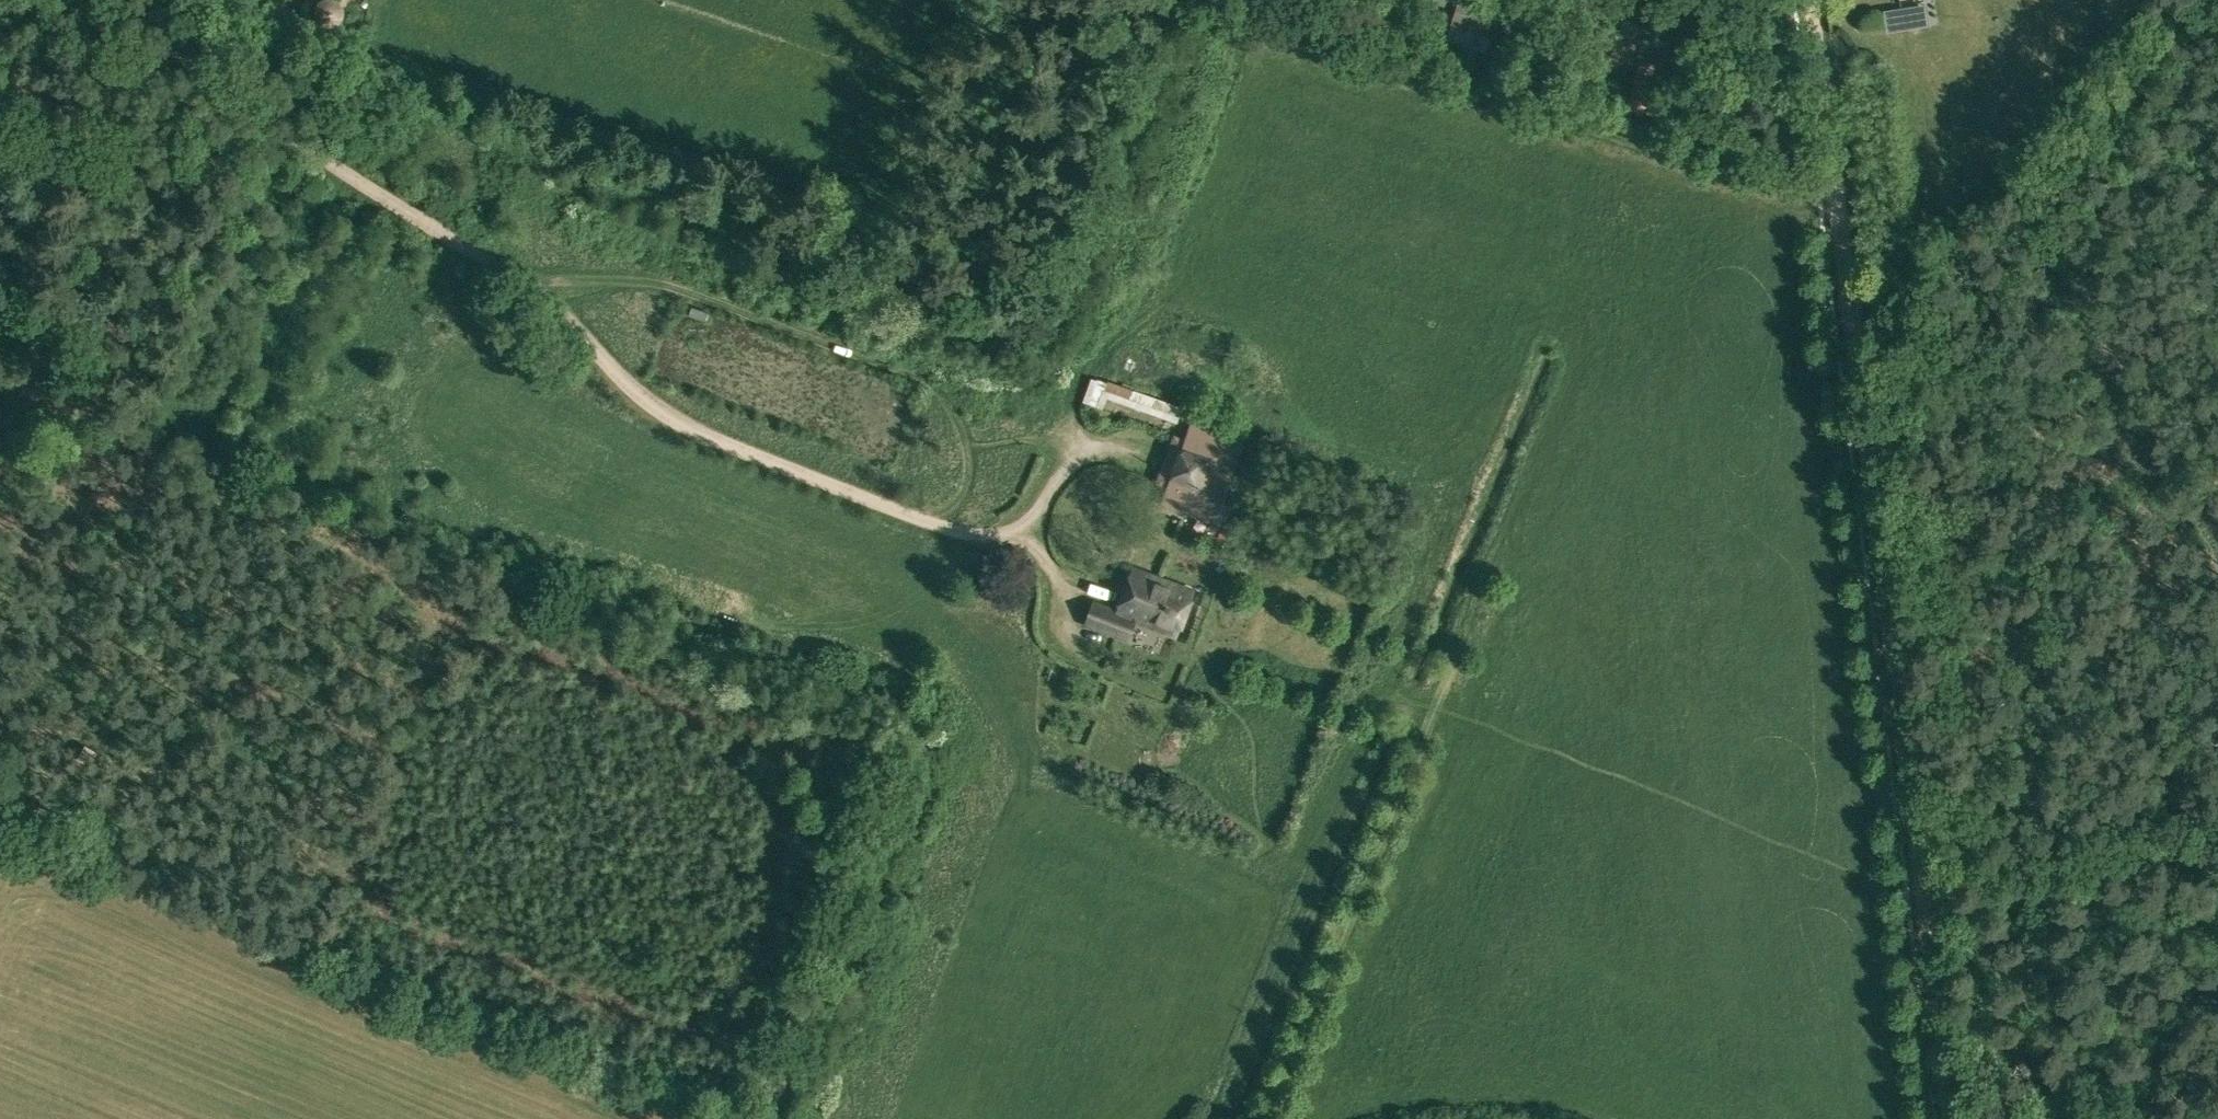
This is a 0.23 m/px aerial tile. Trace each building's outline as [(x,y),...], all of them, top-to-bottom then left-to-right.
[(318,0),(318,1),(317,2),(316,3),(316,4),(315,5),(315,7),(314,8),(314,9),(314,10),(314,11),(314,13),(315,14),(315,15),(316,16),(316,17),(317,18),(318,19),(318,20),(319,21),(320,22),(321,22),(322,23),(323,23),(325,24),(326,24),(327,24),(328,24),(329,24),(331,24),(332,24),(333,23),(334,23),(335,22),(336,22),(337,21),(338,20),(339,19),(340,18),(340,17),(341,16),(341,15),(342,14),(342,13),(342,11),(342,10),(342,9),(342,8),(342,7),(341,5),(341,4),(340,3),(340,2),(339,1),(338,0),(319,0),(318,0)] [(1488,35),(1496,9),(1468,0),(1458,0),(1451,23),(1488,35)] [(1901,6),(1885,9),(1888,29),(1904,27),(1901,6)] [(1662,80),(1616,67),(1612,81),(1624,84),(1619,103),(1653,112),(1662,80)] [(1180,419),(1185,404),(1136,387),(1134,393),(1095,379),(1087,401),(1145,421),(1150,408),(1180,419)] [(1160,502),(1214,523),(1245,443),(1191,422),(1160,502)] [(1083,625),(1128,642),(1135,623),(1176,639),(1180,628),(1183,629),(1194,598),(1192,597),(1196,588),(1133,565),(1129,574),(1127,573),(1114,607),(1093,599),(1083,625)]
